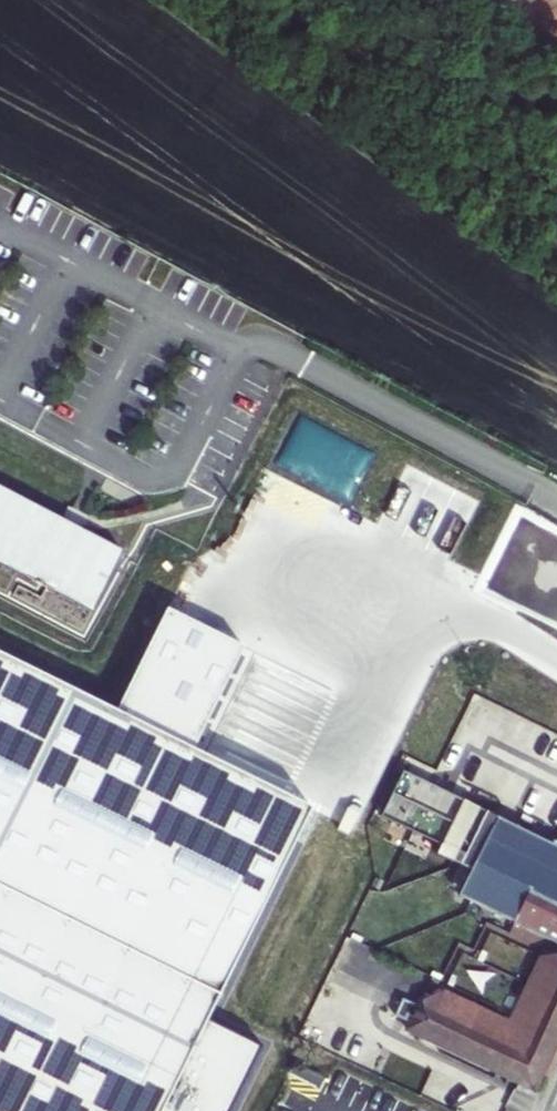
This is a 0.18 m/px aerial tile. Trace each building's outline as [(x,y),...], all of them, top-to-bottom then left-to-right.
[(92,612),(123,553),(0,489),(0,564),(92,612)] [(116,713),(0,656),(0,1110),(232,1110),(263,1046),(209,1020),(267,901),(312,809),(193,750),(243,647),(166,610),(116,713)] [(382,818),(459,854),(455,863),(472,872),(459,897),(556,944),(556,847),(404,773),(382,818)] [(407,1030),(534,1092),(556,1043),(556,955),(539,957),(509,1021),(444,991),(424,1002),(421,1000),(407,1030)]
